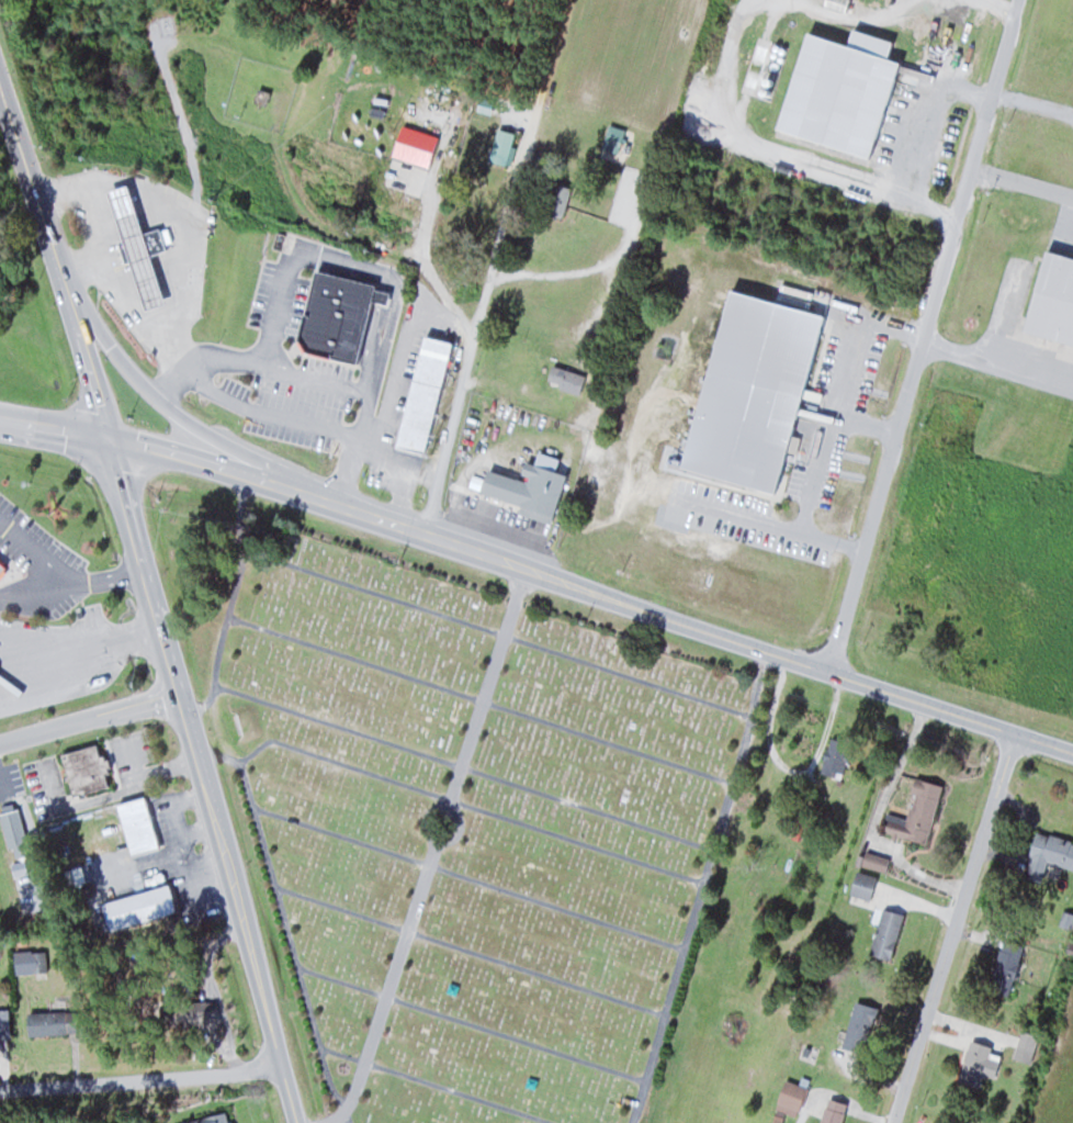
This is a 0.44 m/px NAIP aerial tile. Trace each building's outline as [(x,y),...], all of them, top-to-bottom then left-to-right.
[(804,16),(902,49),(872,147),(770,114),(804,16)] [(521,138),(504,131),(491,162),(507,169),(521,138)] [(566,216),(569,185),(548,183),(545,214),(566,216)] [(169,304),(132,184),(111,191),(149,311),(169,304)] [(169,250),(167,244),(174,242),(170,227),(162,229),(162,227),(121,240),(127,263),(169,250)] [(1072,346),(1072,258),(1042,251),(1022,334),(1072,346)] [(372,284),(310,271),(294,351),(355,364),(372,284)] [(681,471),(777,495),(821,312),(724,289),(681,471)] [(425,455),(451,341),(421,334),(395,448),(425,455)] [(580,395),(586,375),(552,364),(545,384),(580,395)] [(566,474),(556,471),(559,458),(538,452),(535,464),(524,461),(519,478),(485,469),(478,496),(554,517),(566,474)] [(8,564),(0,558),(0,575),(8,564)] [(820,773),(841,780),(851,751),(830,744),(820,773)] [(109,787),(101,745),(61,753),(69,795),(109,787)] [(942,784),(916,778),(906,819),(888,814),(883,833),(927,844),(942,784)] [(118,803),(129,856),(156,850),(145,797),(118,803)] [(24,811),(5,810),(4,845),(23,846),(24,811)] [(1072,869),(1072,841),(1035,832),(1024,878),(1042,882),(1046,863),(1072,869)] [(862,864),(886,872),(890,859),(866,851),(862,864)] [(69,886),(86,882),(81,867),(64,871),(69,886)] [(877,876),(856,870),(849,895),(870,900),(877,876)] [(108,930),(177,913),(170,885),(101,902),(108,930)] [(892,960),(902,913),(881,908),(871,956),(892,960)] [(1023,942),(1002,937),(989,991),(1010,996),(1023,942)] [(216,1024),(216,1000),(159,1002),(160,1026),(216,1024)] [(0,1010),(0,1039),(10,1038),(9,1009),(0,1010)] [(68,1011),(27,1011),(27,1035),(69,1034),(68,1011)] [(1037,1040),(1022,1036),(1018,1047),(1033,1052),(1037,1040)] [(959,1083),(981,1088),(990,1046),(968,1041),(959,1083)] [(783,1114),(802,1116),(806,1085),(780,1082),(775,1122),(782,1122),(783,1114)] [(827,1100),(820,1122),(842,1122),(847,1105),(827,1100)] [(228,1112),(180,1122),(230,1122),(228,1112)]
